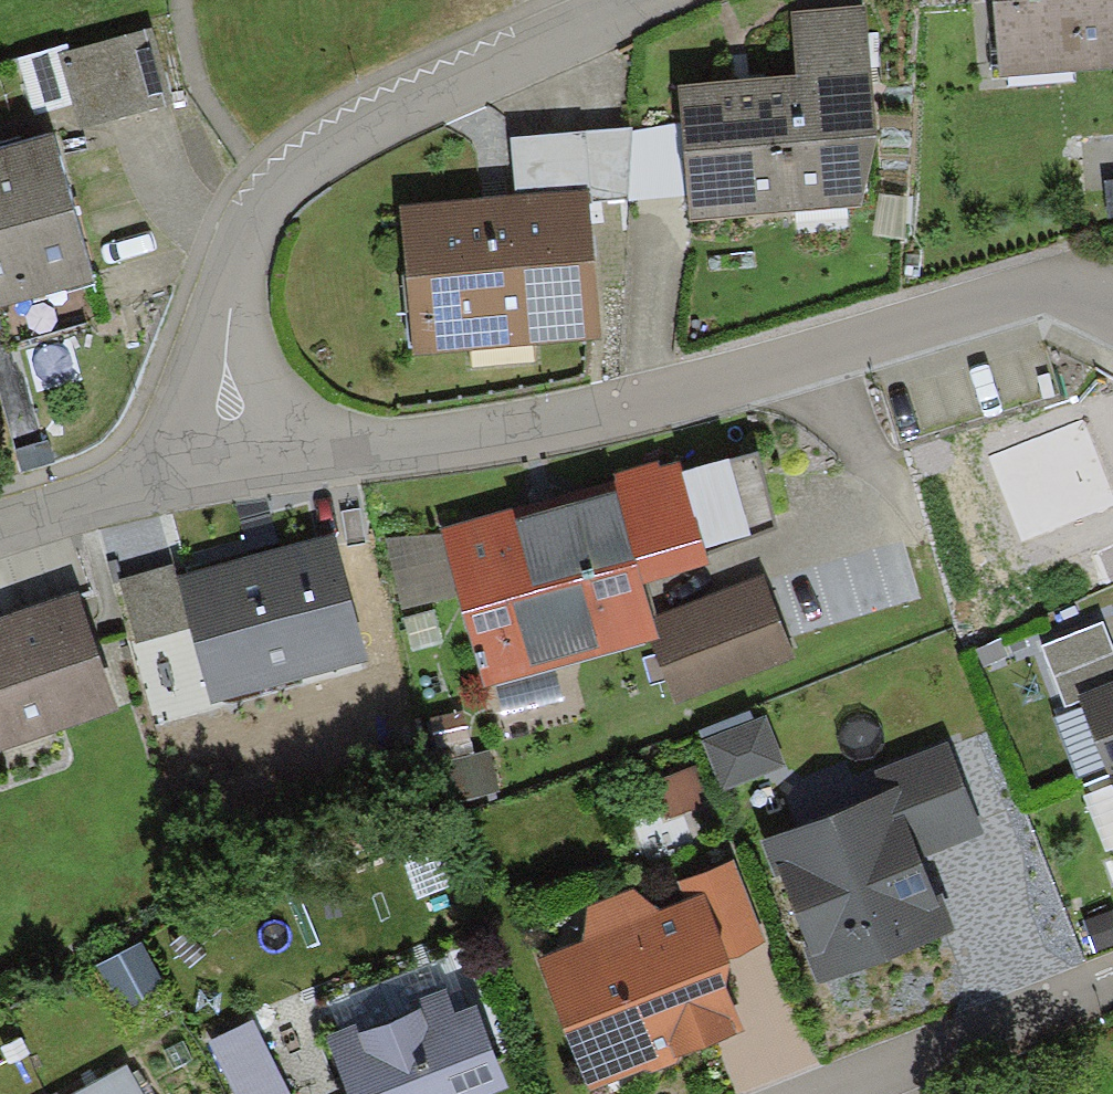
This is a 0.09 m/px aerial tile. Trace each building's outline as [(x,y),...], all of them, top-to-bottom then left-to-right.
[(851,63),(867,62),(863,0),(786,0),(790,67),(851,63)] [(992,48),(1112,41),(1112,0),(990,0),(992,48)] [(147,5),(48,34),(63,85),(87,78),(93,99),(168,77),(147,5)] [(851,63),(790,67),(687,73),(694,185),(857,175),(851,63)] [(89,255),(47,112),(0,126),(0,281),(89,255)] [(515,188),(577,183),(629,179),(624,113),(509,122),(515,188)] [(577,183),(515,188),(403,196),(411,308),(459,305),(463,351),(530,346),(527,297),(586,292),(577,183)] [(638,538),(769,500),(750,434),(619,472),(638,538)] [(482,649),(631,605),(616,500),(543,521),(533,489),(442,516),(482,649)] [(345,631),(318,526),(184,561),(211,665),(345,631)] [(186,608),(164,549),(110,569),(131,628),(186,608)] [(779,634),(751,568),(648,610),(676,677),(779,634)] [(95,675),(62,588),(0,611),(0,710),(95,675)] [(1112,672),(1112,655),(1094,606),(1033,630),(1058,694),(1077,686),(1112,672)] [(1112,756),(1112,672),(1077,686),(1106,759),(1112,756)] [(716,743),(736,794),(791,772),(772,722),(716,743)] [(484,747),(436,757),(445,800),(492,791),(484,747)] [(682,763),(644,777),(659,821),(698,807),(682,763)] [(868,768),(753,809),(812,973),(928,932),(868,768)] [(673,865),(683,891),(702,944),(755,925),(726,846),(673,865)] [(723,1002),(702,944),(683,891),(550,939),(591,1054),(627,1041),(632,1056),(675,1041),(668,1021),(723,1002)] [(326,1035),(350,1093),(465,1093),(496,1082),(458,983),(326,1035)] [(241,1006),(200,1026),(233,1093),(283,1093),(241,1006)]
